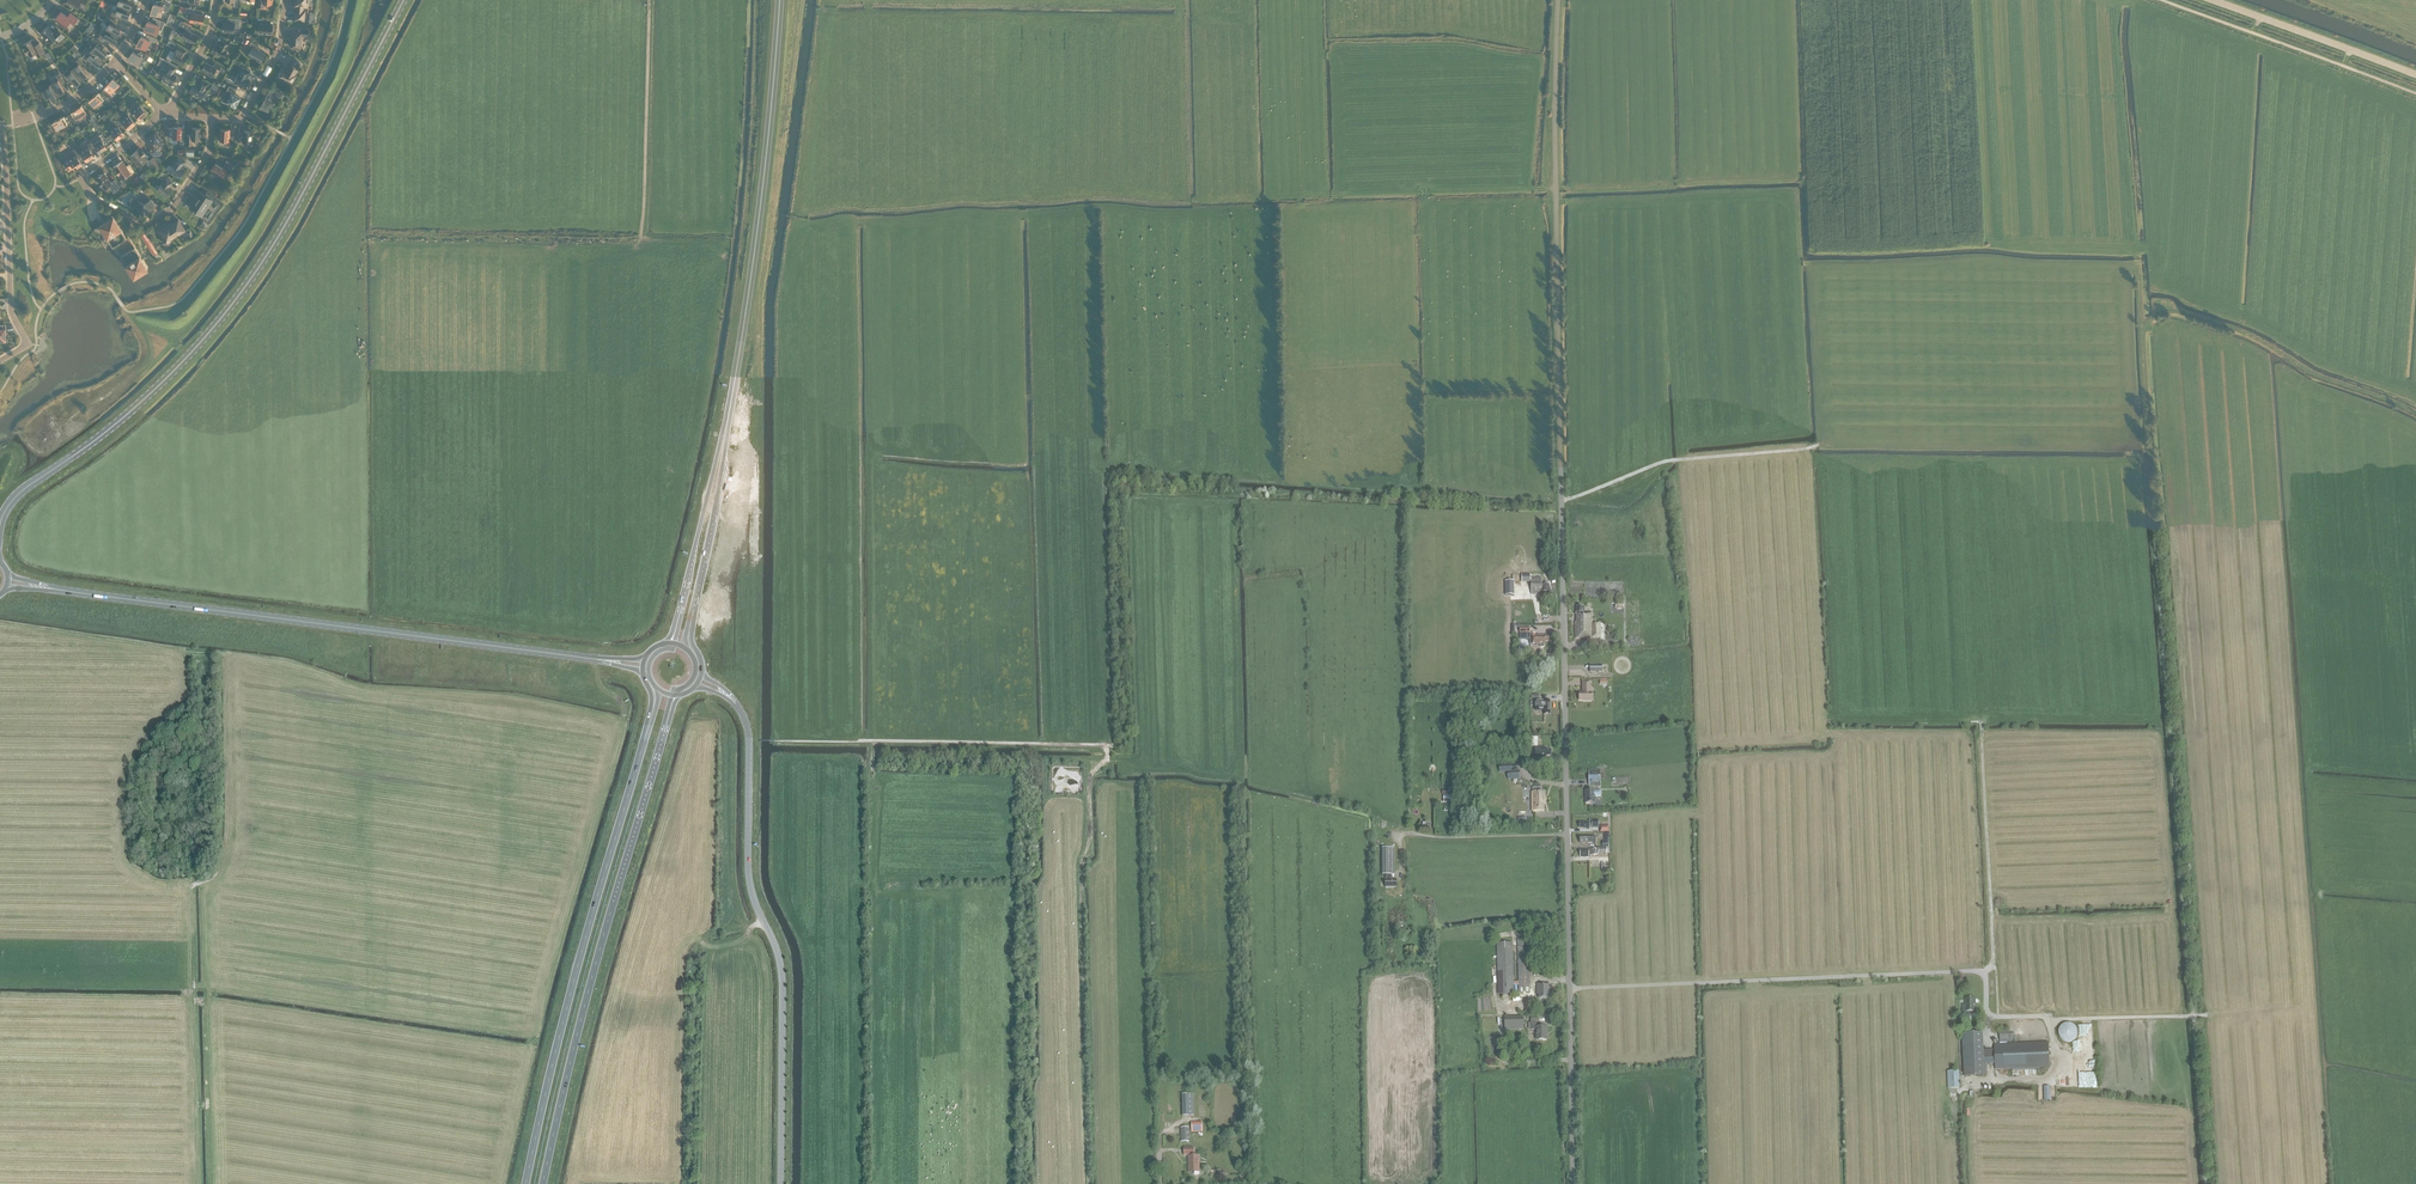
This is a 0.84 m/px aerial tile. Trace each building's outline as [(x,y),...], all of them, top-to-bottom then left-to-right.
[(117,5),(131,10),(132,6),(131,5),(131,3),(125,1),(125,0),(115,0),(119,2),(117,5)] [(295,5),(298,5),(297,10),(296,10),(295,20),(304,20),(305,11),(303,11),(304,6),(308,6),(308,2),(309,2),(309,0),(295,0),(295,5)] [(154,3),(151,12),(161,15),(163,10),(169,11),(171,3),(163,1),(162,5),(154,3)] [(128,17),(131,10),(117,5),(117,6),(119,6),(117,10),(113,9),(111,15),(120,19),(121,15),(128,17)] [(192,13),(190,21),(199,23),(203,23),(205,15),(194,13),(195,9),(187,7),(187,12),(192,13)] [(59,23),(66,27),(70,21),(74,24),(79,18),(71,12),(68,16),(62,11),(62,10),(55,19),(60,22),(59,23)] [(109,25),(107,29),(119,36),(121,32),(120,31),(121,29),(115,25),(117,21),(108,17),(105,23),(109,25)] [(159,29),(161,30),(165,22),(154,17),(152,22),(148,20),(145,28),(157,33),(159,29)] [(231,17),(231,23),(223,22),(223,27),(222,27),(222,30),(223,30),(223,31),(234,32),(235,27),(239,28),(240,18),(231,17)] [(272,32),(273,32),(274,26),(272,26),(273,24),(264,23),(264,20),(257,19),(256,23),(260,23),(259,33),(272,34),(272,32)] [(185,31),(182,37),(194,43),(198,35),(190,31),(192,26),(181,21),(177,29),(178,29),(178,28),(185,31)] [(56,36),(60,40),(65,36),(58,29),(55,32),(49,25),(42,32),(50,42),(56,36)] [(291,47),(301,48),(302,35),(309,36),(310,28),(300,27),(299,32),(292,31),(292,37),(291,37),(291,41),(291,47)] [(115,42),(119,36),(107,29),(106,29),(108,30),(106,34),(102,31),(99,37),(98,37),(107,43),(109,39),(115,42)] [(138,40),(136,44),(139,46),(139,45),(146,49),(149,43),(154,45),(158,39),(151,35),(149,39),(142,35),(139,40),(138,40)] [(94,47),(92,50),(102,59),(105,55),(104,54),(106,52),(101,48),(104,44),(95,38),(95,39),(96,39),(91,44),(94,47)] [(212,51),(223,57),(227,49),(231,42),(223,38),(220,45),(216,43),(212,51)] [(33,39),(23,44),(24,44),(26,48),(25,48),(27,52),(28,51),(30,55),(36,52),(38,56),(45,52),(40,42),(35,45),(32,39),(33,39)] [(253,47),(248,55),(252,57),(252,58),(254,60),(256,60),(257,60),(260,61),(260,62),(265,53),(264,53),(257,49),(259,45),(252,41),(250,45),(253,47)] [(172,58),(183,64),(187,57),(183,55),(186,49),(178,45),(175,51),(176,52),(172,58)] [(98,65),(102,59),(92,50),(91,50),(93,51),(90,54),(87,52),(83,57),(82,57),(89,64),(92,60),(98,65)] [(139,54),(133,51),(128,58),(140,66),(143,61),(144,62),(145,60),(146,61),(150,56),(141,51),(139,54)] [(73,68),(82,79),(86,76),(85,74),(87,73),(83,68),(86,64),(79,57),(79,58),(74,62),(77,65),(73,68)] [(287,71),(281,67),(277,76),(291,84),(296,75),(295,75),(300,63),(292,59),(288,66),(289,67),(287,71)] [(202,69),(213,75),(217,68),(220,69),(222,66),(216,62),(214,66),(206,62),(202,69)] [(162,68),(159,74),(162,76),(162,77),(164,77),(163,80),(168,83),(169,80),(173,82),(177,75),(173,73),(176,68),(177,67),(170,63),(169,64),(166,70),(162,68)] [(251,71),(243,67),(239,73),(234,82),(246,88),(251,79),(247,78),(251,71)] [(77,84),(82,79),(73,68),(71,70),(72,71),(71,72),(68,69),(63,73),(69,81),(72,78),(77,84)] [(52,83),(59,95),(63,92),(63,91),(65,90),(61,84),(66,81),(60,73),(60,74),(54,77),(56,81),(52,83)] [(120,83),(114,77),(110,81),(109,80),(107,83),(107,84),(105,86),(106,86),(104,89),(112,97),(117,92),(114,89),(120,83)] [(194,83),(190,92),(194,94),(194,95),(198,97),(198,96),(202,98),(206,100),(209,93),(206,91),(206,90),(210,83),(203,79),(199,86),(194,83)] [(59,95),(52,83),(49,84),(50,86),(49,86),(47,83),(41,86),(46,97),(50,94),(53,98),(59,95)] [(214,89),(212,92),(215,94),(219,87),(213,83),(210,88),(214,89)] [(231,106),(236,108),(238,104),(241,97),(235,94),(237,90),(229,86),(226,93),(229,95),(226,102),(232,105),(231,106)] [(263,101),(261,106),(269,110),(271,105),(272,106),(275,101),(274,100),(276,95),(281,98),(284,94),(271,87),(266,96),(265,95),(262,101),(263,101)] [(96,93),(93,95),(94,96),(90,99),(96,106),(107,96),(103,90),(100,92),(99,92),(96,94),(96,93)] [(105,105),(109,109),(116,103),(109,95),(106,98),(108,101),(105,105)] [(135,111),(132,114),(137,120),(140,117),(141,118),(143,116),(143,117),(147,113),(146,113),(147,112),(139,104),(133,110),(135,111)] [(77,107),(74,109),(74,110),(72,111),(72,112),(69,114),(75,124),(80,120),(78,117),(86,112),(82,105),(77,108),(77,107)] [(136,123),(128,114),(122,120),(121,118),(117,121),(126,130),(129,127),(130,128),(132,126),(132,127),(136,123)] [(59,118),(54,120),(58,128),(68,123),(70,128),(74,126),(68,115),(65,116),(64,115),(62,117),(61,116),(58,117),(59,118)] [(97,121),(90,124),(93,130),(100,127),(97,121)] [(112,132),(109,135),(115,140),(118,138),(118,139),(120,137),(121,137),(125,133),(124,133),(117,125),(111,130),(112,132)] [(173,137),(181,138),(181,141),(185,142),(186,130),(182,130),(182,127),(174,126),(174,127),(174,128),(168,128),(168,135),(174,136),(173,137)] [(192,127),(192,135),(187,135),(187,144),(193,145),(193,139),(201,140),(201,132),(203,132),(203,127),(199,126),(199,127),(192,127)] [(231,129),(221,129),(221,134),(220,134),(220,139),(220,140),(225,140),(225,145),(230,145),(230,144),(234,144),(234,136),(230,136),(231,129)] [(246,144),(249,144),(251,143),(252,143),(253,130),(244,130),(244,134),(238,133),(238,141),(243,141),(243,142),(245,142),(245,143),(246,144)] [(100,138),(94,142),(100,152),(101,152),(105,149),(105,148),(107,147),(107,146),(110,144),(106,137),(103,133),(99,136),(100,138)] [(154,149),(150,152),(156,158),(162,153),(157,147),(163,142),(159,138),(158,134),(156,134),(155,134),(154,134),(152,135),(153,136),(147,141),(154,149)] [(58,146),(60,151),(67,147),(64,142),(58,146)] [(88,160),(93,157),(92,157),(95,155),(94,155),(97,152),(90,142),(87,144),(88,146),(81,151),(88,160)] [(76,154),(65,161),(68,166),(67,166),(70,171),(75,167),(76,168),(76,167),(77,168),(81,165),(80,165),(82,163),(85,160),(76,147),(73,149),(76,154)] [(144,162),(148,158),(145,155),(146,154),(143,151),(142,152),(139,149),(131,156),(140,166),(140,165),(141,166),(142,166),(144,163),(144,162)] [(185,169),(182,167),(183,164),(184,165),(186,161),(179,156),(175,162),(174,162),(169,171),(180,178),(185,169)] [(149,161),(155,167),(159,163),(153,157),(149,161)] [(234,164),(227,160),(223,167),(220,165),(221,164),(217,161),(211,169),(218,174),(226,179),(233,169),(231,168),(234,164)] [(239,160),(235,166),(241,170),(248,164),(239,160)] [(121,162),(114,166),(122,178),(125,177),(125,175),(129,172),(131,175),(135,172),(130,164),(126,166),(123,161),(121,162)] [(160,178),(164,173),(159,169),(155,175),(160,178)] [(110,185),(114,192),(121,188),(115,180),(111,182),(105,172),(97,177),(100,181),(99,181),(102,185),(102,184),(105,188),(110,185)] [(163,182),(158,190),(167,197),(173,188),(170,186),(173,182),(167,178),(164,182),(163,182)] [(196,198),(190,208),(199,213),(200,211),(204,214),(207,208),(204,206),(206,203),(209,205),(213,200),(205,195),(199,191),(196,195),(198,196),(197,198),(196,198)] [(128,203),(129,204),(134,206),(137,208),(137,209),(143,212),(145,212),(147,211),(147,212),(153,208),(152,208),(156,206),(152,199),(145,204),(143,203),(137,200),(132,197),(129,203),(128,203)] [(218,197),(215,201),(222,206),(225,201),(218,197)] [(122,229),(113,215),(104,221),(105,222),(95,229),(108,249),(115,245),(123,257),(137,279),(144,274),(142,271),(148,267),(143,258),(137,248),(129,236),(127,237),(122,229)] [(171,223),(165,227),(164,226),(159,229),(159,231),(161,234),(162,234),(164,237),(163,242),(164,243),(169,244),(170,244),(171,238),(177,234),(178,235),(186,230),(179,219),(172,224),(171,223)] [(190,238),(195,235),(191,229),(186,232),(190,238)] [(1532,589),(1533,594),(1551,594),(1551,587),(1549,588),(1549,584),(1541,584),(1541,578),(1531,578),(1531,589),(1532,589)] [(1584,612),(1584,606),(1576,606),(1576,614),(1575,614),(1575,638),(1601,637),(1601,622),(1592,622),(1592,612),(1584,612)] [(1530,640),(1530,645),(1539,645),(1539,646),(1540,647),(1543,647),(1544,646),(1544,641),(1549,641),(1549,636),(1544,636),(1544,634),(1536,634),(1530,634),(1530,628),(1520,628),(1520,633),(1527,633),(1527,640),(1530,640)] [(1590,694),(1590,682),(1582,682),(1582,693),(1579,693),(1579,700),(1583,700),(1583,701),(1592,700),(1592,694),(1590,694)] [(1543,710),(1543,715),(1548,715),(1548,710),(1550,710),(1550,701),(1535,701),(1535,705),(1539,705),(1539,710),(1543,710)] [(1541,757),(1546,757),(1546,756),(1551,755),(1551,749),(1546,749),(1546,747),(1535,747),(1535,758),(1532,758),(1532,764),(1541,764),(1541,757)] [(1499,772),(1507,772),(1508,779),(1520,778),(1519,770),(1511,771),(1511,763),(1498,764),(1499,772)] [(1601,790),(1594,791),(1594,790),(1593,790),(1593,786),(1600,786),(1600,769),(1588,769),(1589,786),(1589,790),(1585,790),(1585,803),(1595,803),(1595,796),(1601,796),(1601,790)] [(1531,801),(1545,801),(1545,791),(1541,791),(1541,787),(1532,787),(1532,792),(1531,792),(1531,801)] [(1531,801),(1531,812),(1544,812),(1544,803),(1545,803),(1545,801),(1531,801)] [(1584,828),(1584,829),(1589,829),(1589,827),(1598,827),(1598,820),(1589,820),(1589,821),(1584,822),(1579,822),(1579,828),(1584,828)] [(1423,822),(1422,830),(1430,831),(1431,823),(1423,822)] [(1598,841),(1598,847),(1609,847),(1609,839),(1605,839),(1605,841),(1598,841)] [(1580,850),(1580,857),(1588,857),(1588,855),(1596,855),(1596,854),(1606,853),(1606,848),(1598,848),(1598,849),(1580,850)] [(1386,882),(1386,890),(1397,890),(1397,881),(1392,882),(1391,881),(1391,877),(1395,877),(1394,850),(1382,850),(1382,877),(1386,877),(1386,882)] [(1518,940),(1519,981),(1513,981),(1512,943),(1498,944),(1499,994),(1513,993),(1513,985),(1519,985),(1519,993),(1529,992),(1528,940),(1518,940)] [(1548,989),(1548,984),(1536,985),(1537,994),(1538,993),(1538,999),(1549,998),(1549,989),(1548,989)] [(1966,998),(1965,998),(1965,1005),(1962,1005),(1962,1019),(1970,1019),(1970,1012),(1976,1012),(1976,1011),(1977,1011),(1977,998),(1966,998)] [(1504,1027),(1523,1026),(1523,1016),(1504,1017),(1504,1027)] [(1548,1026),(1538,1027),(1538,1023),(1530,1023),(1528,1023),(1528,1029),(1530,1029),(1530,1030),(1535,1029),(1535,1041),(1547,1040),(1547,1035),(1548,1035),(1548,1026)] [(2071,1023),(2068,1023),(2065,1023),(2062,1025),(2060,1028),(2060,1031),(2060,1034),(2061,1037),(2063,1039),(2066,1041),(2069,1042),(2072,1041),(2075,1040),(2077,1038),(2078,1035),(2079,1032),(2078,1029),(2076,1026),(2074,1024),(2071,1023)] [(2010,1041),(2009,1030),(2000,1031),(2001,1041),(2010,1041)] [(1962,1033),(1965,1076),(1985,1075),(1984,1063),(1996,1063),(1996,1068),(2050,1065),(2049,1042),(1995,1045),(1996,1049),(1983,1049),(1983,1032),(1962,1033)] [(1960,1088),(1960,1070),(1949,1070),(1949,1089),(1960,1088)] [(1193,1094),(1183,1094),(1183,1117),(1194,1116),(1193,1094)] [(1193,1122),(1193,1132),(1204,1132),(1204,1121),(1193,1122)] [(1194,1171),(1194,1174),(1195,1175),(1198,1175),(1199,1174),(1199,1172),(1200,1172),(1199,1156),(1193,1157),(1192,1148),(1183,1148),(1183,1155),(1189,1155),(1189,1157),(1188,1157),(1188,1162),(1188,1166),(1187,1166),(1187,1170),(1188,1170),(1188,1171),(1194,1171)]
